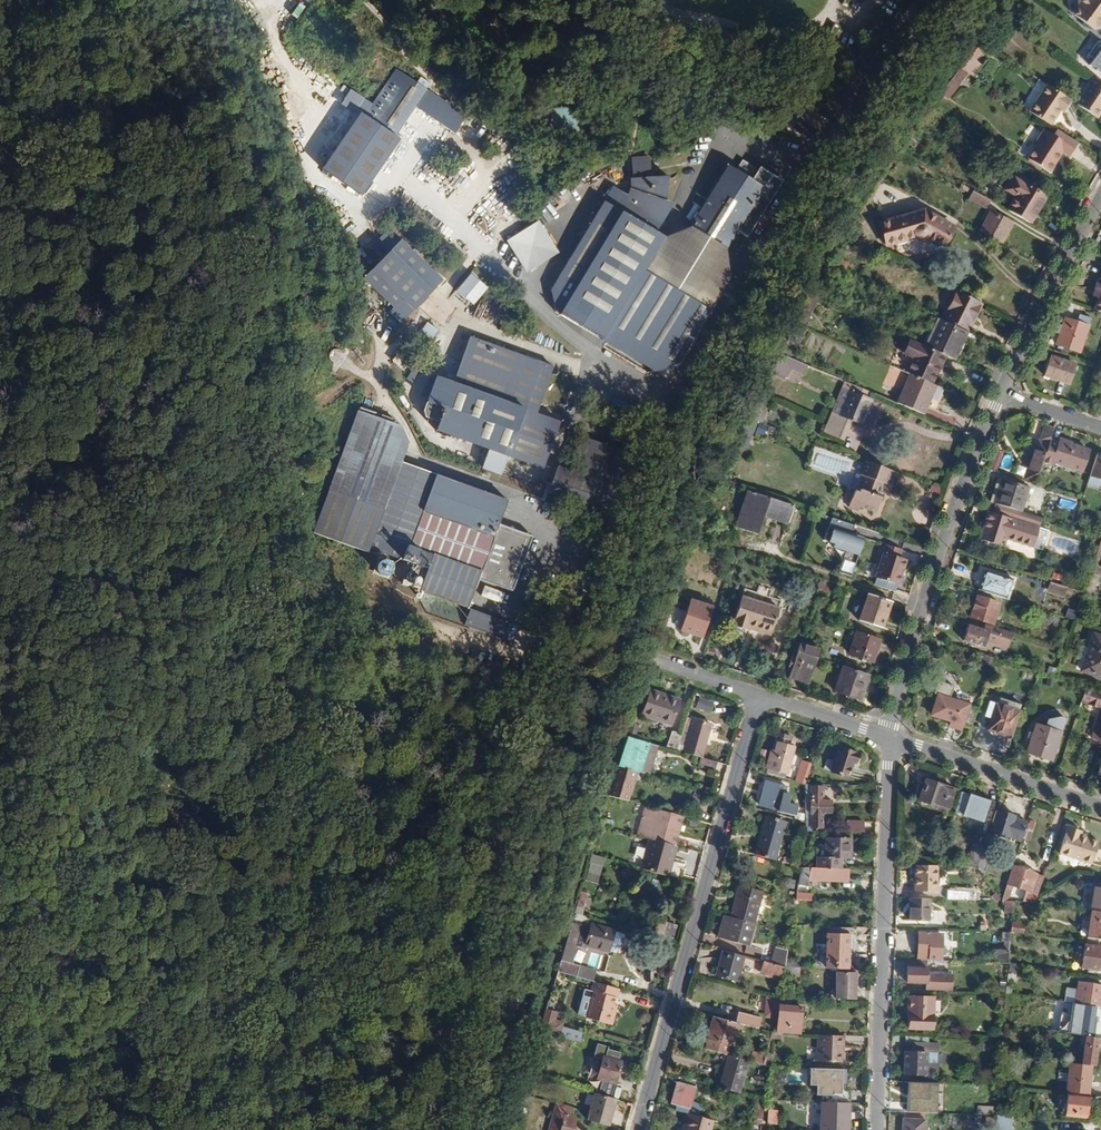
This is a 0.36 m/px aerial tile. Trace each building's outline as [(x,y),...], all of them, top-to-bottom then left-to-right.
[(1069,12),(1092,30),(1093,28),(1098,28),(1100,24),(1100,0),(1078,0),(1069,12)] [(300,3),(291,15),(297,19),(306,7),(300,3)] [(1097,41),(1086,55),(1093,59),(1089,65),(1100,74),(1100,44),(1097,41)] [(964,71),(987,45),(981,42),(959,67),(964,71)] [(947,100),(967,74),(959,67),(938,93),(947,100)] [(417,82),(397,68),(373,103),(351,89),(341,103),(359,115),(323,169),(362,195),(401,138),(397,136),(417,107),(454,132),(466,114),(427,88),(431,83),(421,77),(417,82)] [(1091,76),(1086,83),(1088,84),(1074,104),(1095,118),(1100,110),(1100,109),(1099,108),(1100,105),(1100,83),(1091,76)] [(1051,113),(1055,107),(1058,109),(1060,111),(1067,99),(1044,84),(1027,111),(1048,125),(1055,115),(1051,113)] [(926,122),(934,111),(927,107),(919,118),(926,122)] [(1068,157),(1076,143),(1054,129),(1051,135),(1042,129),(1034,141),(1037,143),(1026,158),(1048,172),(1061,152),(1068,157)] [(632,157),(633,178),(631,178),(631,187),(628,195),(613,186),(551,290),(556,312),(655,372),(672,365),(683,349),(678,346),(706,305),(648,269),(667,237),(660,232),(675,203),(667,201),(670,175),(652,176),(650,156),(632,157)] [(748,236),(783,180),(761,166),(754,179),(729,164),(692,225),(727,247),(738,230),(748,236)] [(1030,224),(1045,197),(1012,177),(1003,190),(1013,197),(1005,210),(1030,224)] [(989,201),(971,191),(966,199),(985,209),(989,201)] [(953,228),(922,211),(878,225),(884,245),(917,236),(920,238),(923,237),(942,248),(953,228)] [(999,244),(1010,224),(989,212),(978,232),(999,244)] [(557,253),(537,221),(506,241),(525,273),(557,253)] [(706,305),(730,268),(727,247),(692,225),(667,237),(648,269),(706,305)] [(444,280),(403,239),(365,278),(395,307),(388,314),(400,325),(444,280)] [(835,268),(840,258),(833,255),(828,265),(835,268)] [(826,279),(832,267),(828,265),(827,264),(820,276),(826,279)] [(711,308),(731,277),(730,268),(706,305),(711,308)] [(472,274),(456,292),(474,306),(489,288),(472,274)] [(968,322),(978,302),(954,290),(940,319),(967,332),(969,333),(973,324),(968,322)] [(810,312),(817,297),(810,293),(802,308),(810,312)] [(973,324),(982,304),(978,302),(968,322),(973,324)] [(683,349),(711,308),(706,305),(678,346),(683,349)] [(802,327),(810,312),(802,308),(794,324),(802,327)] [(1079,351),(1090,318),(1080,314),(1077,322),(1065,318),(1063,325),(1058,323),(1055,332),(1060,334),(1057,343),(1068,347),(1079,351)] [(955,361),(967,332),(940,319),(936,317),(923,346),(945,357),(955,361)] [(427,344),(437,330),(425,321),(415,335),(427,344)] [(791,358),(806,329),(794,324),(780,354),(791,358)] [(535,413),(551,366),(470,337),(452,383),(434,376),(422,410),(425,417),(438,423),(435,431),(487,450),(482,464),(501,471),(507,457),(541,469),(559,422),(535,413)] [(942,365),(945,357),(909,340),(902,355),(911,359),(905,373),(909,374),(931,384),(939,364),(942,365)] [(1066,354),(1068,347),(1057,343),(1054,350),(1066,354)] [(335,361),(339,352),(328,348),(324,357),(335,361)] [(802,374),(806,365),(780,354),(771,371),(775,372),(784,376),(786,377),(790,369),(802,374)] [(1067,382),(1074,364),(1051,356),(1045,375),(1067,382)] [(782,381),(784,376),(775,372),(773,377),(782,381)] [(934,410),(943,390),(931,384),(909,374),(895,403),(921,414),(925,406),(934,410)] [(860,425),(870,400),(864,397),(867,391),(843,381),(840,387),(848,391),(837,416),(860,425)] [(837,416),(848,391),(840,387),(830,413),(837,416)] [(758,413),(765,397),(759,395),(751,410),(758,413)] [(760,423),(763,415),(758,413),(751,410),(748,418),(756,421),(760,423)] [(843,440),(851,421),(837,416),(830,413),(822,432),(843,440)] [(507,499),(398,459),(407,435),(355,415),(314,523),(400,555),(397,562),(423,572),(416,590),(467,608),(478,577),(509,588),(528,536),(497,525),(507,499)] [(745,449),(756,421),(748,418),(736,445),(745,449)] [(763,436),(766,427),(757,424),(754,433),(763,436)] [(1035,483),(1053,428),(1045,426),(1040,439),(1038,439),(1025,480),(1035,483)] [(606,512),(627,456),(622,454),(583,439),(576,457),(574,457),(568,473),(556,468),(548,490),(580,502),(576,512),(590,517),(599,520),(603,510),(606,512)] [(1080,472),(1088,450),(1058,439),(1056,442),(1049,440),(1043,458),(1051,460),(1050,462),(1080,472)] [(996,470),(1003,453),(994,449),(987,466),(996,470)] [(1096,453),(1085,483),(1097,487),(1098,482),(1100,481),(1100,455),(1096,453)] [(888,486),(893,471),(864,461),(859,474),(855,473),(849,490),(853,491),(847,507),(858,511),(859,508),(873,514),(879,498),(876,496),(881,483),(888,486)] [(994,502),(1002,479),(997,478),(989,501),(994,502)] [(1021,510),(1027,487),(1002,479),(994,502),(997,503),(1021,510)] [(786,524),(792,506),(745,490),(733,527),(756,534),(762,516),(786,524)] [(1043,549),(1049,529),(1040,526),(1042,517),(1021,510),(997,503),(994,512),(989,510),(986,520),(984,526),(980,538),(1005,546),(1007,538),(1043,549)] [(506,511),(503,518),(519,526),(522,519),(506,511)] [(849,576),(861,541),(849,536),(852,525),(829,518),(822,540),(832,544),(831,546),(843,551),(835,572),(849,576)] [(1093,530),(1096,523),(1085,519),(1082,526),(1093,530)] [(1092,564),(1095,565),(1100,567),(1100,538),(1092,564)] [(896,585),(904,560),(897,557),(900,549),(884,544),(873,577),(896,585)] [(1100,571),(1100,567),(1095,565),(1085,592),(1093,595),(1100,571)] [(1005,596),(1010,580),(985,571),(980,588),(1005,596)] [(827,593),(830,582),(820,578),(816,590),(827,593)] [(1073,589),(1049,581),(1047,587),(1064,593),(1071,595),(1073,589)] [(483,586),(480,596),(502,602),(505,592),(483,586)] [(1064,593),(1047,587),(1046,592),(1062,597),(1064,593)] [(882,628),(890,602),(866,594),(858,620),(882,628)] [(769,635),(778,608),(741,596),(731,625),(747,630),(748,628),(749,625),(757,628),(756,631),(769,635)] [(992,622),(998,602),(976,596),(970,616),(992,622)] [(700,637),(711,606),(690,600),(680,630),(700,637)] [(1081,622),(1085,609),(1078,607),(1074,619),(1081,622)] [(513,625),(470,609),(464,625),(507,641),(513,625)] [(983,647),(991,624),(976,619),(974,625),(967,623),(962,640),(983,647)] [(871,662),(878,638),(855,631),(848,654),(871,662)] [(1093,634),(1081,670),(1100,677),(1100,637),(1093,634)] [(808,681),(816,658),(818,650),(799,643),(798,644),(794,643),(786,667),(790,668),(788,674),(808,681)] [(859,699),(866,675),(841,666),(833,691),(859,699)] [(807,685),(808,681),(788,674),(787,679),(807,685)] [(937,695),(949,698),(953,686),(938,681),(934,694),(937,695)] [(1085,687),(1081,700),(1100,707),(1100,692),(1085,687)] [(671,724),(679,699),(651,688),(642,713),(671,724)] [(969,728),(976,707),(949,698),(937,695),(931,714),(951,720),(949,725),(961,729),(963,725),(969,728)] [(709,713),(713,702),(699,696),(694,707),(709,713)] [(1010,736),(1018,711),(989,702),(985,716),(992,718),(988,729),(1010,736)] [(1091,737),(1100,740),(1100,708),(1091,737)] [(695,742),(701,720),(685,716),(681,733),(676,749),(700,756),(702,757),(705,745),(695,742)] [(1051,760),(1065,718),(1059,716),(1047,719),(1044,726),(1035,724),(1026,751),(1051,760)] [(676,749),(681,733),(672,731),(666,746),(676,749)] [(787,772),(793,747),(792,746),(794,740),(792,736),(784,734),(779,736),(777,742),(776,742),(773,749),(770,748),(766,765),(786,771),(787,772)] [(648,773),(657,744),(626,735),(617,764),(625,766),(648,773)] [(856,762),(859,753),(839,746),(830,770),(846,776),(851,761),(856,762)] [(714,770),(717,760),(702,757),(700,756),(697,765),(714,770)] [(805,782),(812,762),(801,759),(795,779),(805,782)] [(628,800),(635,773),(624,770),(625,766),(617,764),(608,794),(628,800)] [(786,771),(766,765),(764,770),(784,776),(786,771)] [(946,809),(952,789),(925,779),(918,799),(946,809)] [(778,800),(782,784),(765,780),(758,806),(775,810),(774,811),(790,815),(793,804),(778,800)] [(831,812),(831,798),(823,798),(823,783),(805,782),(805,830),(810,830),(810,826),(823,826),(823,812),(831,812)] [(701,804),(705,790),(694,787),(691,801),(701,804)] [(981,821),(989,799),(968,792),(968,793),(960,791),(954,811),(981,821)] [(674,844),(682,814),(645,804),(637,834),(648,837),(674,844)] [(1020,840),(1026,822),(1013,817),(1014,814),(1006,812),(1006,814),(995,810),(989,828),(999,832),(998,836),(1005,838),(1006,836),(1020,840)] [(774,859),(785,820),(765,815),(754,853),(774,859)] [(697,827),(700,819),(688,816),(685,824),(697,827)] [(610,827),(612,821),(601,818),(599,825),(610,827)] [(861,830),(861,822),(844,821),(844,830),(861,830)] [(1090,862),(1097,841),(1079,835),(1080,830),(1067,826),(1059,851),(1090,862)] [(849,857),(849,836),(825,836),(824,855),(816,855),(816,866),(837,866),(840,867),(840,857),(849,857)] [(668,874),(676,845),(674,844),(648,837),(640,866),(668,874)] [(977,865),(981,851),(982,848),(971,845),(965,865),(977,865)] [(983,876),(991,855),(981,851),(977,865),(983,876)] [(597,878),(603,856),(591,853),(589,860),(590,860),(588,868),(591,869),(589,876),(597,878)] [(936,890),(937,864),(914,864),(914,889),(936,890)] [(837,879),(837,866),(816,866),(800,865),(797,882),(806,884),(807,879),(837,879)] [(1035,900),(1043,876),(1012,865),(1006,883),(1025,889),(1021,900),(1035,900)] [(786,878),(784,887),(792,889),(794,880),(786,878)] [(1091,883),(1087,909),(1100,911),(1100,885),(1091,883)] [(752,922),(761,890),(738,884),(729,915),(752,922)] [(587,907),(590,898),(586,897),(587,891),(580,889),(573,911),(581,913),(583,906),(587,907)] [(977,899),(977,891),(946,890),(946,898),(977,899)] [(811,899),(811,892),(796,891),(795,898),(811,899)] [(929,920),(929,897),(909,897),(908,919),(929,920)] [(1012,911),(1013,900),(1004,899),(1003,911),(1012,911)] [(1091,909),(1086,935),(1100,938),(1100,911),(1091,909)] [(746,943),(752,922),(724,914),(721,925),(718,935),(746,943)] [(623,934),(622,932),(590,923),(590,921),(572,916),(556,971),(575,975),(578,964),(571,961),(576,943),(584,946),(585,943),(607,949),(609,942),(618,944),(621,943),(623,934)] [(1022,932),(1023,923),(1011,921),(1010,930),(1022,932)] [(939,959),(941,933),(918,932),(917,958),(939,959)] [(844,959),(845,948),(851,948),(851,934),(845,933),(845,936),(827,936),(827,942),(826,959),(844,959)] [(1086,935),(1085,944),(1100,946),(1100,938),(1086,935)] [(1085,944),(1084,943),(1081,966),(1100,969),(1100,946),(1085,944)] [(736,980),(743,954),(721,948),(718,958),(722,959),(718,975),(736,980)] [(1007,961),(1008,950),(1002,950),(994,949),(994,961),(1007,961)] [(785,966),(786,957),(774,954),(771,962),(784,965),(785,966)] [(798,966),(799,958),(786,957),(785,966),(798,966)] [(718,975),(722,959),(718,958),(713,974),(718,975)] [(781,978),(784,965),(771,962),(764,960),(760,972),(781,978)] [(1016,974),(1018,965),(1008,963),(1007,972),(1016,974)] [(592,980),(594,969),(578,964),(575,975),(592,980)] [(925,981),(925,967),(906,966),(906,973),(906,981),(925,981)] [(785,967),(784,975),(798,976),(798,968),(785,967)] [(854,996),(854,970),(835,969),(834,987),(832,987),(830,990),(830,994),(832,996),(854,996)] [(1016,983),(1016,974),(1005,974),(1005,982),(1016,983)] [(616,1004),(613,1004),(614,996),(616,996),(618,987),(592,980),(589,989),(592,990),(590,996),(581,993),(576,1012),(585,1015),(585,1016),(612,1023),(616,1004)] [(1100,989),(1100,985),(1077,981),(1073,1002),(1098,1006),(1100,989)] [(786,1005),(786,999),(780,999),(765,994),(764,1001),(778,1001),(778,1004),(786,1005)] [(931,1028),(932,997),(908,996),(907,1027),(931,1028)] [(777,1016),(778,1004),(778,1001),(764,1001),(764,1011),(769,1016),(777,1016)] [(798,1032),(800,1005),(786,1005),(778,1004),(776,1031),(798,1032)] [(1094,1029),(1098,1006),(1088,1005),(1085,1028),(1094,1029)] [(559,1035),(561,1025),(562,1021),(554,1019),(556,1010),(545,1008),(539,1029),(559,1035)] [(758,1027),(761,1016),(737,1010),(734,1021),(737,1022),(758,1027)] [(728,1054),(737,1022),(734,1021),(713,1015),(704,1047),(727,1053),(728,1054)] [(580,1040),(582,1031),(561,1025),(559,1035),(580,1040)] [(840,1051),(840,1044),(843,1044),(843,1034),(817,1033),(817,1060),(840,1061),(840,1051)] [(544,1053),(549,1036),(542,1034),(540,1042),(535,1041),(533,1049),(544,1053)] [(1094,1065),(1098,1037),(1084,1035),(1080,1063),(1091,1064),(1094,1065)] [(608,1044),(597,1041),(596,1045),(616,1050),(616,1049),(608,1047),(608,1044)] [(925,1072),(926,1049),(926,1043),(904,1042),(903,1072),(925,1072)] [(615,1081),(621,1060),(614,1059),(616,1050),(596,1045),(593,1055),(602,1058),(597,1077),(599,1077),(595,1092),(610,1096),(614,1081),(615,1081)] [(762,1063),(764,1052),(751,1050),(749,1059),(762,1063)] [(738,1092),(747,1059),(728,1054),(727,1053),(718,1086),(738,1092)] [(769,1065),(771,1056),(764,1054),(762,1063),(769,1065)] [(1087,1093),(1091,1064),(1080,1063),(1069,1061),(1065,1091),(1067,1091),(1087,1093)] [(838,1084),(838,1069),(808,1069),(807,1084),(816,1084),(816,1095),(825,1095),(825,1094),(834,1094),(834,1084),(838,1084)] [(701,1102),(691,1099),(696,1080),(680,1075),(678,1081),(676,1080),(670,1102),(677,1103),(675,1109),(687,1112),(691,1113),(698,1115),(701,1102)] [(531,1092),(535,1079),(525,1076),(521,1090),(531,1092)] [(1084,1117),(1087,1093),(1067,1091),(1064,1115),(1084,1117)] [(616,1098),(610,1096),(595,1092),(593,1092),(587,1111),(588,1111),(586,1119),(608,1125),(616,1098)] [(760,1122),(763,1099),(756,1097),(751,1121),(760,1122)] [(846,1101),(820,1101),(819,1129),(848,1129),(848,1122),(845,1122),(846,1101)] [(575,1116),(569,1114),(571,1107),(555,1102),(548,1129),(572,1129),(575,1116)] [(776,1111),(763,1110),(762,1124),(775,1124),(776,1111)] [(924,1112),(902,1111),(902,1129),(924,1129),(924,1112)] [(691,1113),(687,1112),(682,1129),(686,1129),(691,1113)] [(712,1118),(698,1115),(691,1113),(686,1129),(709,1129),(712,1118)] [(995,1127),(996,1114),(985,1114),(984,1127),(995,1127)] [(1012,1116),(1006,1115),(996,1114),(995,1127),(995,1129),(1011,1129),(1012,1116)]
